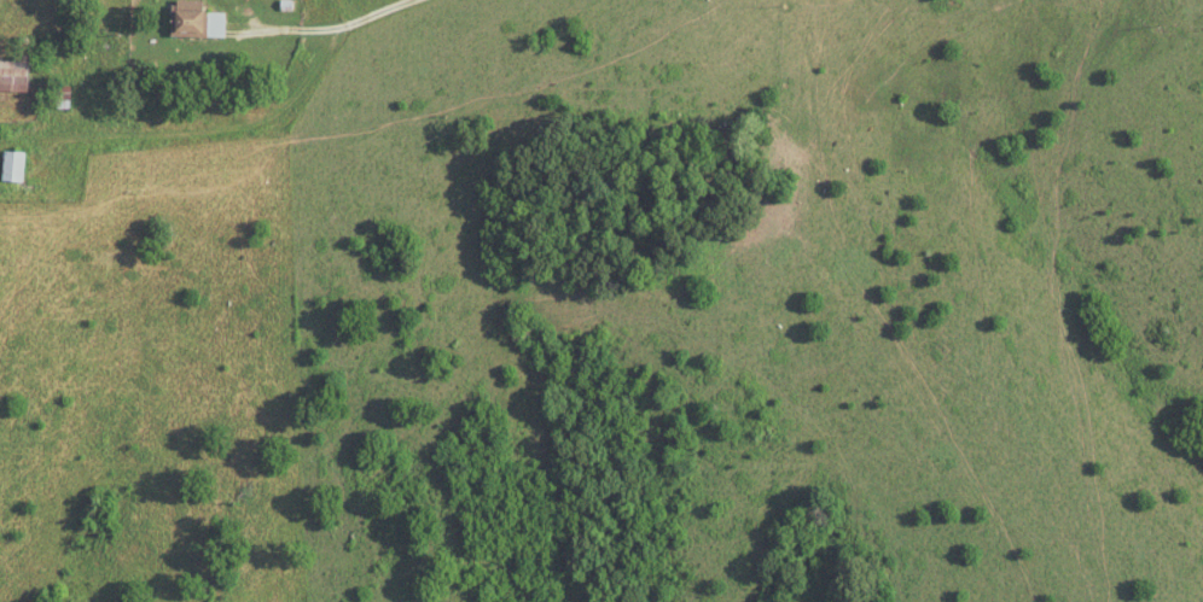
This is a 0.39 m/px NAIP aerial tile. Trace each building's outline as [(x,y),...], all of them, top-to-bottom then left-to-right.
[(203,11),(203,0),(170,0),(170,36),(224,36),(224,11),(203,11)] [(26,91),(26,60),(0,60),(0,91),(26,91)] [(57,88),(57,107),(68,107),(68,88),(57,88)] [(0,181),(22,183),(24,152),(3,150),(0,181)]
